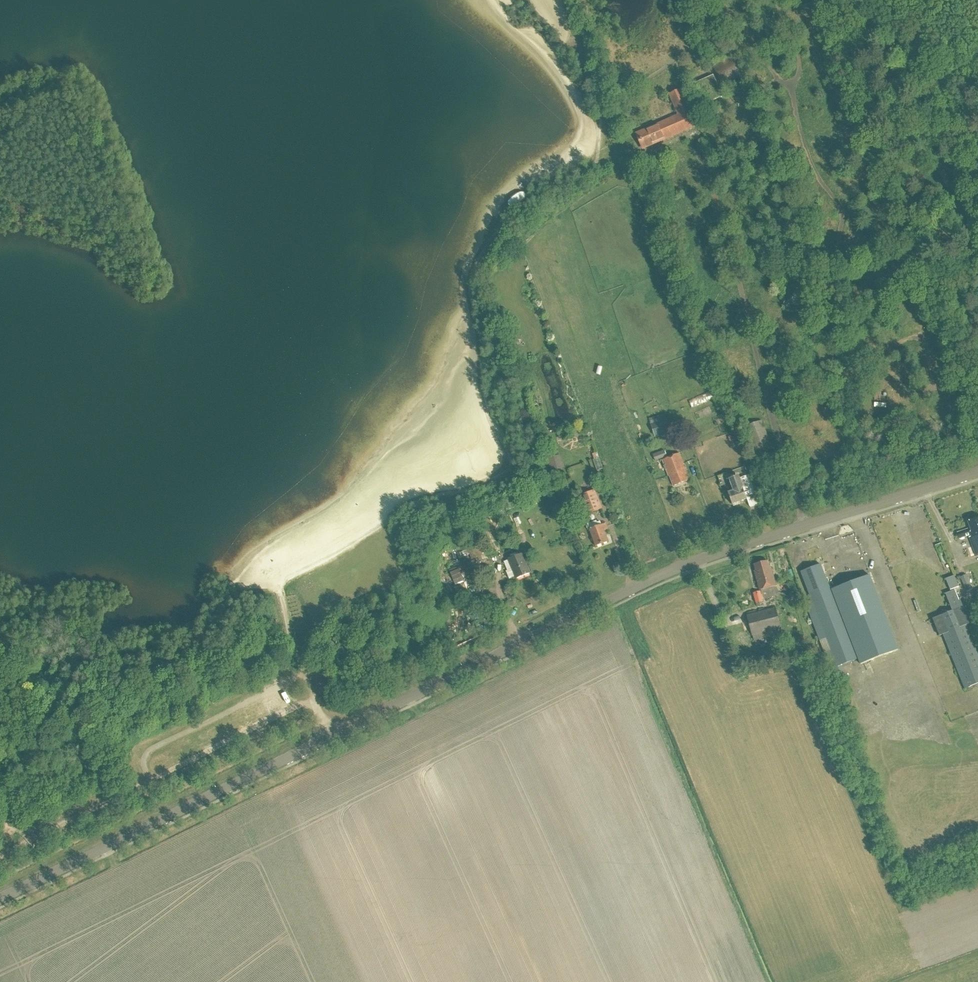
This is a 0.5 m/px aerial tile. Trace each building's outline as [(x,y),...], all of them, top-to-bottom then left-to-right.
[(721,74),(725,83),(741,76),(737,67),(721,74)] [(702,99),(704,105),(723,96),(713,75),(709,77),(711,81),(707,83),(706,81),(697,85),(703,99),(702,99)] [(679,116),(637,134),(644,148),(697,125),(682,90),(671,95),(679,116)] [(510,200),(508,202),(512,207),(514,207),(516,206),(522,201),(524,200),(525,198),(522,193),(520,193),(518,194),(511,199),(510,200)] [(693,408),(716,397),(713,391),(690,401),(693,408)] [(654,436),(670,431),(666,420),(651,424),(654,436)] [(761,421),(746,427),(755,454),(771,448),(761,421)] [(665,451),(653,455),(656,462),(667,457),(665,451)] [(679,454),(663,460),(669,476),(670,475),(674,486),(689,481),(683,465),(684,465),(679,454)] [(593,460),(597,471),(604,469),(599,457),(593,460)] [(751,497),(751,495),(755,493),(749,475),(730,481),(734,491),(728,493),(732,504),(747,499),(746,499),(751,497)] [(582,496),(589,514),(603,509),(596,490),(582,496)] [(957,533),(959,539),(968,535),(970,536),(969,538),(975,555),(977,554),(977,518),(967,522),(970,531),(970,532),(968,532),(968,529),(957,533)] [(604,532),(608,530),(606,524),(590,529),(596,546),(607,542),(604,532)] [(484,571),(479,559),(486,557),(480,544),(475,546),(472,540),(465,543),(472,560),(449,570),(455,584),(484,571)] [(523,553),(509,559),(517,578),(531,573),(523,553)] [(755,564),(756,570),(755,570),(759,588),(774,584),(770,566),(768,567),(767,561),(755,564)] [(856,658),(830,591),(819,563),(800,570),(811,598),(805,601),(831,668),(856,658)] [(830,591),(856,658),(858,657),(860,664),(898,650),(869,576),(830,591)] [(958,587),(954,576),(946,579),(950,590),(958,587)] [(972,590),(966,576),(960,579),(966,593),(972,590)] [(952,611),(933,619),(939,636),(943,635),(965,689),(977,684),(977,655),(966,625),(970,624),(960,599),(966,597),(962,588),(946,594),(952,611)] [(753,593),(755,604),(763,602),(760,592),(753,593)] [(774,607),(747,614),(752,633),(779,626),(774,607)]
